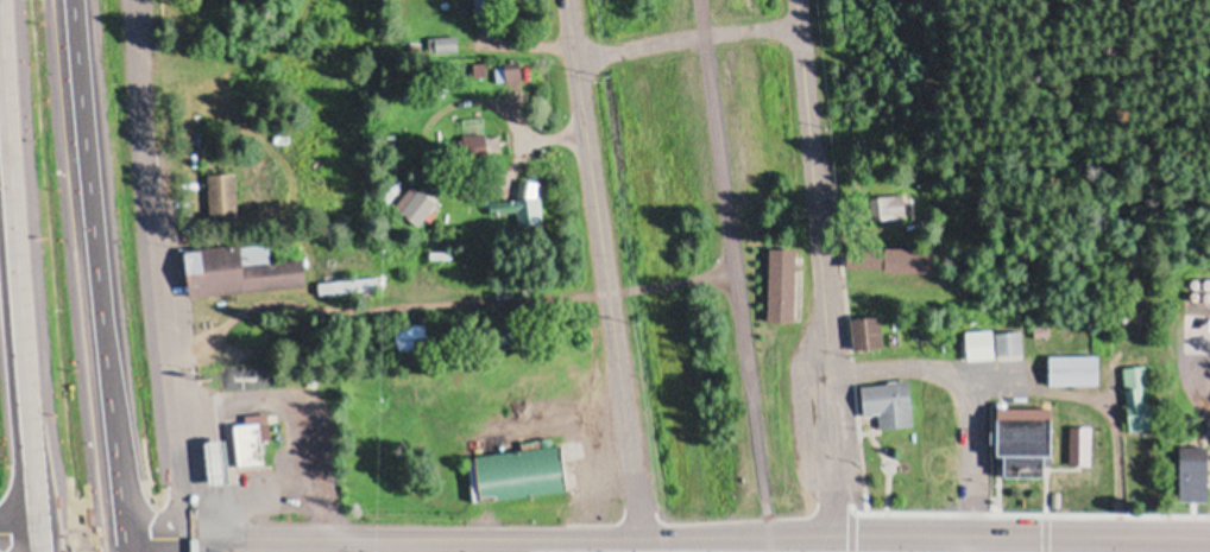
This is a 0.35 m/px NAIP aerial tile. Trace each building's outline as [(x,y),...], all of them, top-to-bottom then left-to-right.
[(472,23),(499,21),(497,0),(470,0),(472,23)] [(428,53),(427,38),(456,36),(458,51),(428,53)] [(504,82),(502,63),(521,61),(522,80),(504,82)] [(203,171),(206,218),(233,218),(231,170),(203,171)] [(517,222),(515,202),(519,179),(538,183),(535,195),(537,220),(517,222)] [(396,205),(410,184),(434,202),(420,223),(396,205)] [(877,198),(877,231),(909,231),(909,198),(877,198)] [(181,245),(185,292),(301,280),(298,258),(233,264),(231,240),(181,245)] [(795,243),(768,243),(769,316),(795,316),(795,243)] [(847,249),(847,271),(939,271),(939,250),(847,249)] [(311,278),(314,293),(373,285),(371,269),(311,278)] [(378,280),(316,283),(316,297),(379,294),(378,280)] [(846,312),(850,343),(878,340),(875,309),(846,312)] [(1032,319),(1033,332),(1048,330),(1047,317),(1032,319)] [(987,324),(989,351),(959,354),(957,326),(987,324)] [(394,326),(394,354),(428,354),(428,326),(394,326)] [(1017,326),(1020,349),(996,351),(994,329),(1017,326)] [(1094,349),(1095,379),(1048,380),(1047,350),(1094,349)] [(1121,363),(1126,408),(1149,406),(1145,361),(1121,363)] [(857,381),(908,376),(913,421),(877,425),(875,406),(861,407),(857,381)] [(989,402),(990,448),(1000,448),(1001,474),(1035,472),(1034,453),(1048,453),(1047,400),(989,402)] [(226,421),(232,462),(259,458),(254,418),(226,421)] [(1067,420),(1067,457),(1089,457),(1088,420),(1067,420)] [(1176,440),(1176,493),(1208,493),(1208,440),(1176,440)] [(468,455),(474,496),(566,483),(560,442),(468,455)] [(213,443),(213,484),(231,484),(231,443),(213,443)]
